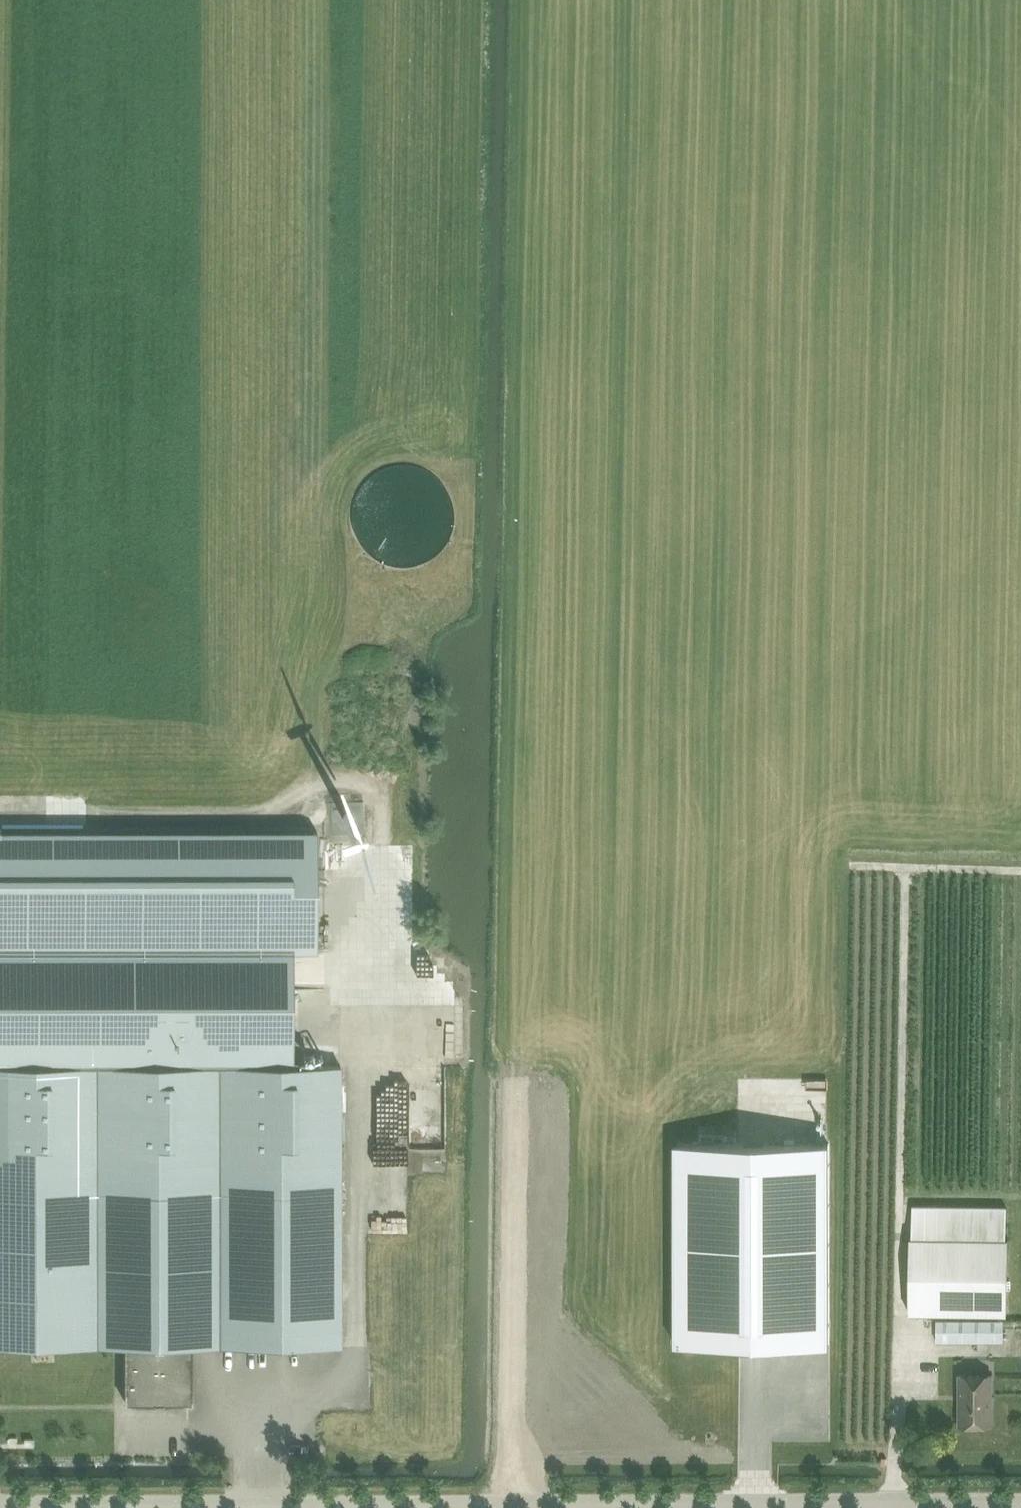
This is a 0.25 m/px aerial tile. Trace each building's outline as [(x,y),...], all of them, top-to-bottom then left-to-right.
[(352,821),(353,820),(353,819),(353,818),(353,816),(352,814),(351,813),(349,813),(348,813),(346,813),(345,814),(344,815),(344,816),(343,818),(344,819),(344,820),(345,822),(347,822),(348,823),(349,823),(350,822),(351,822),(352,821)] [(205,950),(294,950),(317,950),(317,831),(130,832),(0,832),(0,1065),(205,1065),(205,1060),(205,950)] [(342,1345),(341,1064),(299,1064),(299,1060),(205,1060),(205,1065),(0,1065),(0,1346),(125,1345),(125,1402),(153,1402),(153,1404),(154,1404),(154,1402),(162,1402),(162,1404),(163,1404),(163,1402),(192,1402),(192,1345),(342,1345)] [(680,1323),(675,1324),(675,1344),(829,1344),(829,1143),(680,1143),(680,1323)] [(909,1312),(1007,1313),(1008,1238),(910,1237),(909,1312)] [(937,1340),(1003,1341),(1003,1320),(937,1319),(937,1340)] [(959,1374),(959,1424),(992,1424),(992,1374),(959,1374)]
